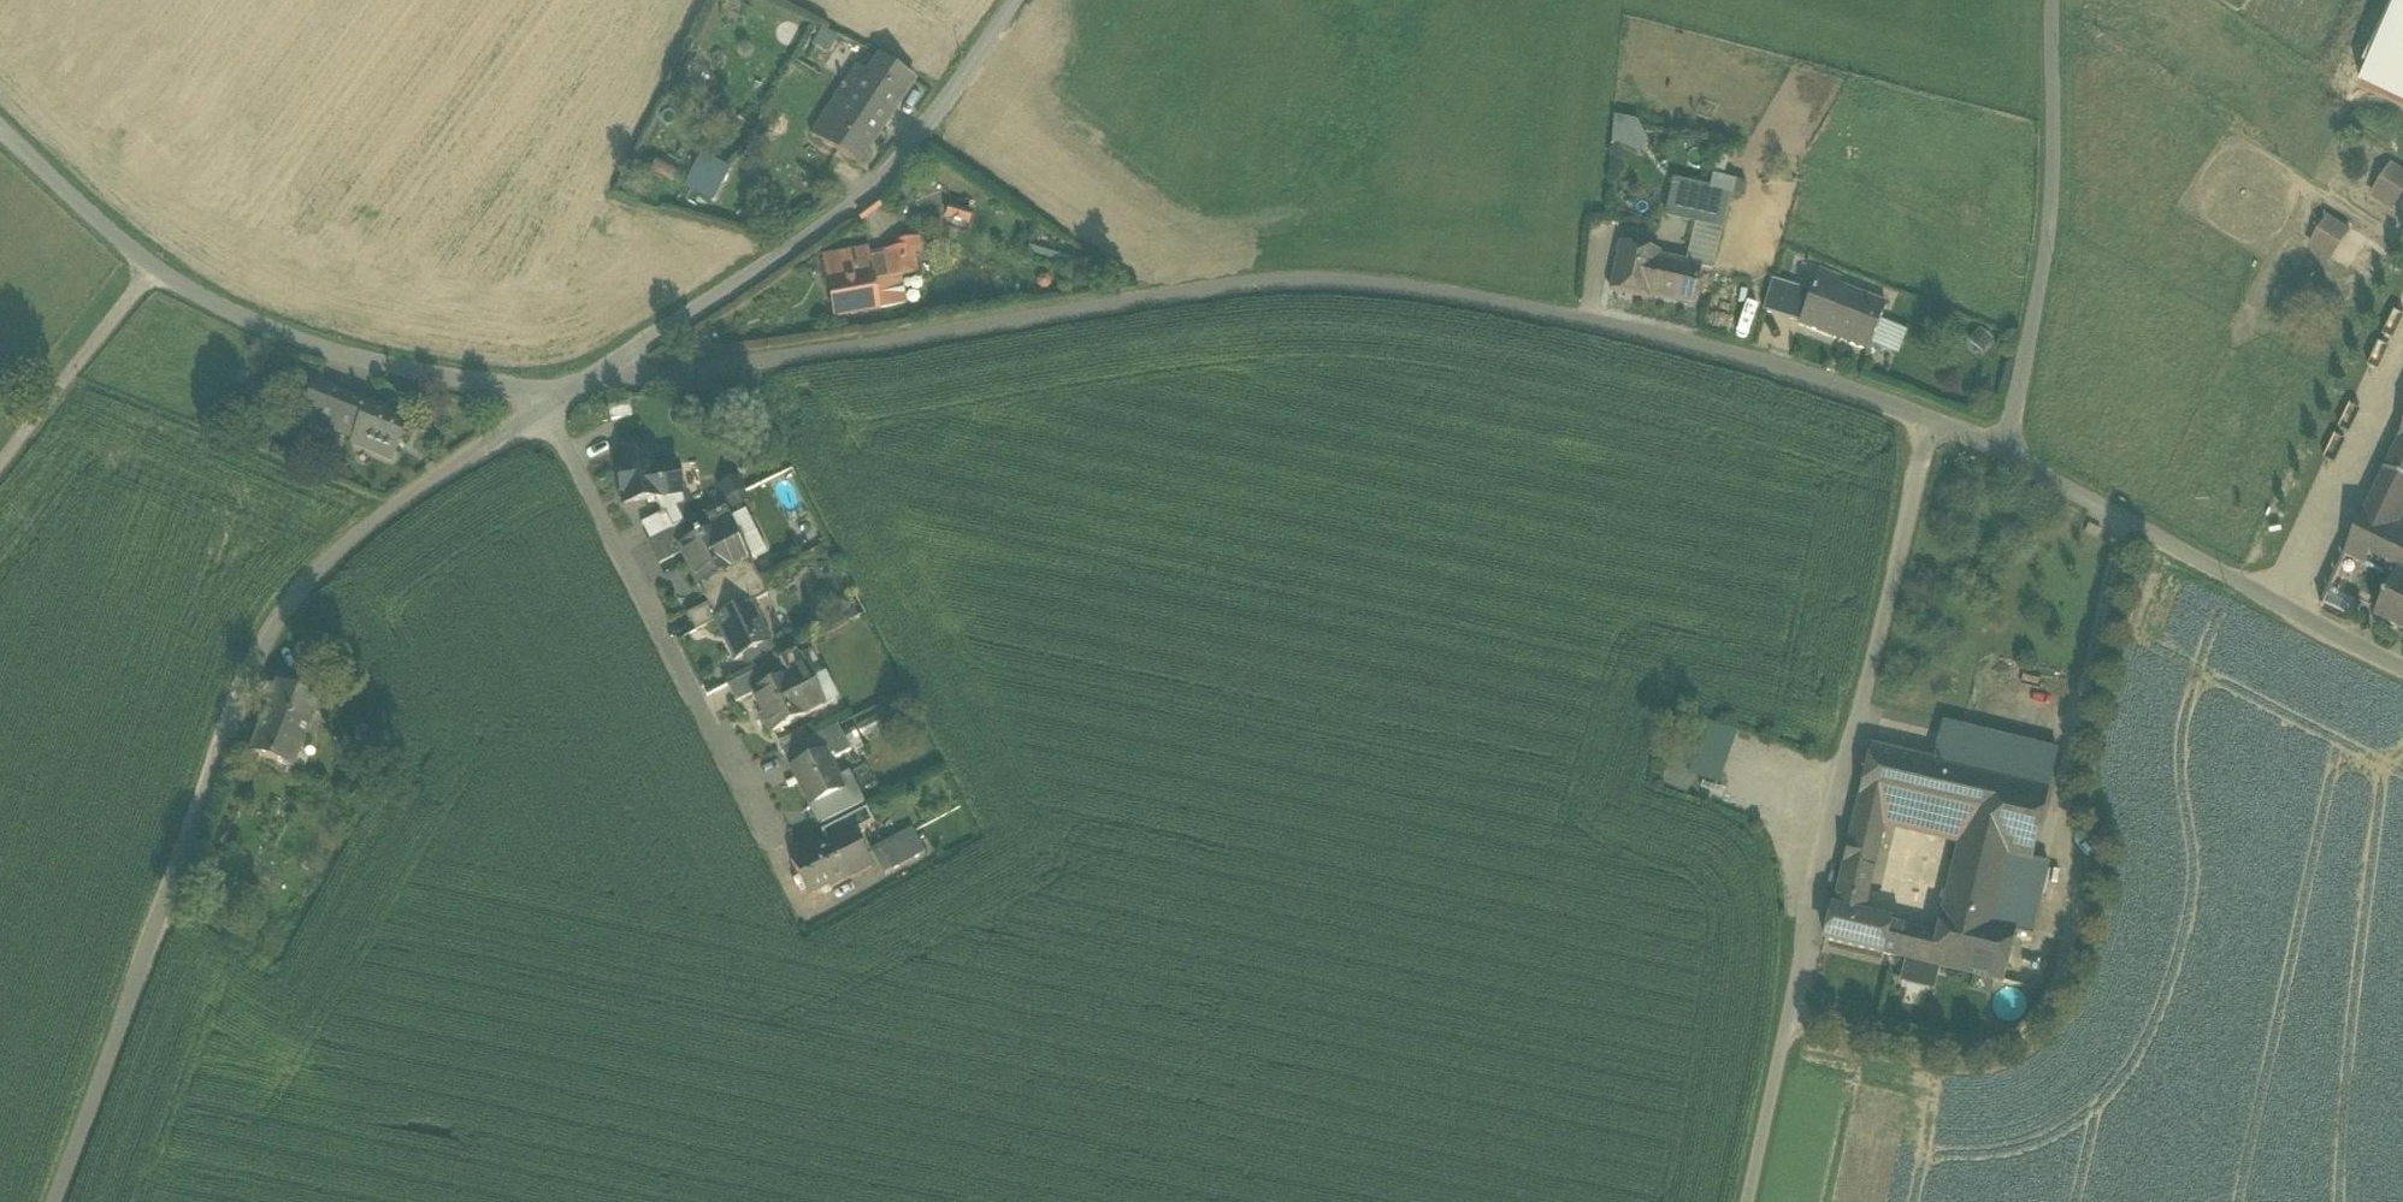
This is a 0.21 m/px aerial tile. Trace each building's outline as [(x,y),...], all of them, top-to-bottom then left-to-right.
[(2350,92),(2402,117),(2402,0),(2393,0),(2350,92)] [(879,59),(868,76),(902,99),(914,82),(879,59)] [(882,129),(902,99),(868,76),(857,69),(837,99),(882,129)] [(812,136),(857,166),(882,129),(837,99),(812,136)] [(1638,123),(1613,117),(1611,146),(1625,149),(1636,156),(1649,144),(1638,123)] [(677,202),(698,212),(723,165),(701,154),(677,202)] [(2372,198),(2396,211),(2402,197),(2402,171),(2390,164),(2372,198)] [(1712,178),(1709,192),(1731,197),(1735,183),(1712,178)] [(1722,231),(1723,231),(1731,197),(1709,192),(1673,184),(1665,218),(1696,225),(1722,231)] [(947,219),(968,225),(971,214),(951,208),(947,219)] [(2326,216),(2309,249),(2332,262),(2350,229),(2326,216)] [(1701,270),(1701,271),(1712,273),(1722,231),(1696,225),(1685,266),(1701,270)] [(885,261),(889,280),(901,278),(917,275),(914,255),(921,254),(918,239),(897,243),(898,251),(884,253),(885,261)] [(1648,301),(1649,297),(1657,260),(1658,253),(1620,245),(1610,292),(1648,301)] [(880,311),(880,310),(871,263),(870,256),(869,251),(823,259),(834,319),(880,311)] [(884,253),(870,256),(871,263),(885,261),(884,253)] [(1685,266),(1657,260),(1649,297),(1693,307),(1701,271),(1701,270),(1685,266)] [(885,261),(871,263),(880,310),(906,305),(901,278),(889,280),(885,261)] [(1798,327),(1869,348),(1870,345),(1877,321),(1883,301),(1834,287),(1836,280),(1814,273),(1798,327)] [(1764,310),(1791,318),(1799,290),(1772,282),(1764,310)] [(1904,329),(1877,321),(1870,345),(1897,353),(1904,329)] [(330,431),(353,440),(368,405),(316,384),(303,415),(332,426),(330,431)] [(409,421),(368,405),(353,440),(353,441),(395,457),(409,421)] [(302,419),(330,431),(332,426),(303,415),(302,419)] [(2395,453),(2402,457),(2402,435),(2395,453)] [(2402,479),(2402,457),(2395,453),(2386,470),(2402,479)] [(617,461),(625,504),(656,498),(661,497),(657,468),(654,454),(617,461)] [(678,465),(657,468),(661,497),(682,494),(678,465)] [(2402,585),(2402,530),(2397,527),(2402,514),(2402,479),(2386,470),(2345,558),(2395,582),(2402,585)] [(720,488),(727,502),(744,494),(737,479),(720,488)] [(684,503),(682,494),(661,497),(656,498),(664,513),(640,525),(648,542),(685,524),(677,506),(684,503)] [(727,502),(731,511),(749,502),(744,494),(727,502)] [(648,542),(660,565),(681,554),(678,548),(714,531),(708,520),(723,513),(720,506),(685,524),(648,542)] [(756,577),(749,561),(744,564),(735,545),(738,543),(729,525),(723,513),(708,520),(714,531),(678,548),(681,554),(698,589),(701,587),(707,599),(706,600),(707,601),(756,577)] [(745,517),(729,525),(738,543),(735,545),(744,564),(749,561),(764,554),(745,517)] [(758,580),(718,600),(726,617),(751,604),(766,596),(758,580)] [(2402,634),(2402,585),(2395,582),(2376,621),(2402,634)] [(2359,596),(2335,583),(2327,599),(2350,612),(2359,596)] [(718,600),(708,606),(716,622),(726,617),(718,600)] [(746,655),(750,663),(773,651),(769,644),(759,624),(761,623),(751,604),(726,617),(716,622),(735,661),(746,655)] [(694,633),(716,622),(708,606),(686,617),(694,633)] [(788,676),(798,694),(808,689),(791,655),(780,660),(788,676)] [(727,687),(736,705),(752,696),(752,695),(788,676),(780,660),(727,687)] [(772,735),(806,717),(797,698),(799,696),(798,694),(788,676),(752,695),(752,696),(772,735)] [(252,754),(292,769),(319,702),(278,686),(252,754)] [(819,711),(808,689),(798,694),(799,696),(797,698),(806,717),(819,711)] [(1717,785),(1735,732),(1682,714),(1659,779),(1691,790),(1696,777),(1717,785)] [(1937,746),(1933,762),(2048,790),(2057,752),(1964,730),(1964,729),(1942,724),(1937,746)] [(781,753),(790,770),(826,752),(830,760),(851,749),(838,725),(781,753)] [(1919,743),(1916,758),(1933,762),(1937,746),(1919,743)] [(1870,748),(1847,846),(1878,852),(1883,830),(1957,847),(1936,937),(1929,966),(1940,969),(2003,984),(2014,934),(2031,938),(2049,865),(2032,861),(2048,790),(1933,762),(1916,758),(1870,748)] [(810,809),(812,808),(843,792),(837,781),(833,772),(835,771),(830,760),(826,752),(790,770),(810,809)] [(848,775),(837,781),(843,792),(812,808),(821,827),(864,806),(848,775)] [(820,833),(827,846),(853,833),(853,834),(873,824),(866,810),(820,833)] [(870,851),(884,876),(924,854),(911,829),(870,851)] [(871,869),(853,834),(853,833),(827,846),(790,863),(798,879),(805,892),(808,898),(820,892),(823,898),(831,893),(829,890),(871,869)] [(1873,872),(1878,852),(1847,846),(1843,864),(1873,872)] [(1905,961),(1929,966),(1936,937),(1862,919),(1873,872),(1843,864),(1825,941),(1905,961)] [(800,895),(805,892),(798,879),(793,882),(800,895)] [(1929,966),(1905,961),(1900,983),(1935,991),(1940,969),(1929,966)]
